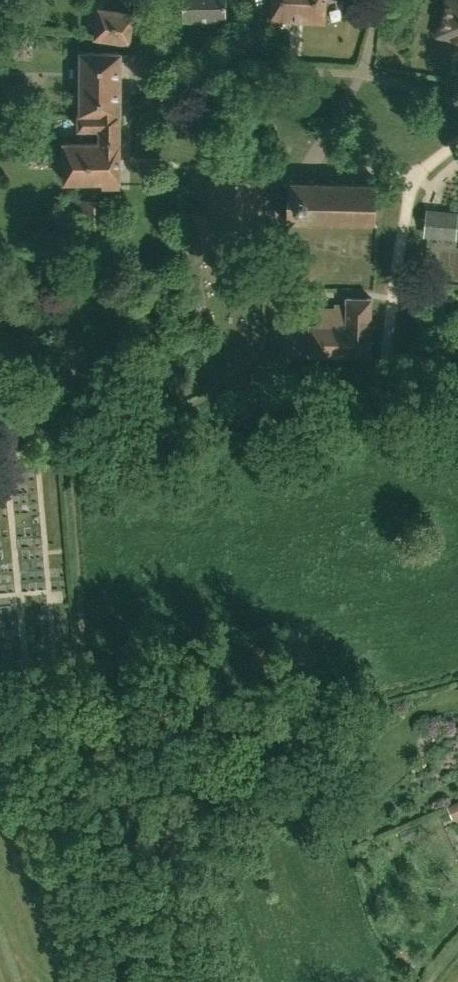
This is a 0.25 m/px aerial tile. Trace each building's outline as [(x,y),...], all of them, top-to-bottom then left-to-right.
[(225,20),(225,0),(184,0),(184,20),(225,20)] [(270,19),(303,21),(304,15),(301,15),(302,2),(310,3),(310,0),(271,0),(270,19)] [(303,21),(325,22),(326,0),(310,0),(310,3),(302,2),(301,15),(304,15),(303,21)] [(443,17),(442,17),(439,34),(453,37),(453,39),(457,40),(457,0),(446,0),(443,17)] [(128,42),(133,14),(100,9),(95,37),(128,42)] [(100,139),(120,139),(121,52),(81,52),(80,116),(80,117),(79,128),(100,128),(100,139)] [(120,185),(120,139),(100,139),(100,143),(64,143),(64,181),(102,181),(102,185),(120,185)] [(209,213),(191,213),(191,248),(220,248),(220,224),(264,224),(263,178),(209,179),(209,213)] [(376,186),(380,182),(378,180),(374,183),(355,183),(355,180),(351,180),(351,183),(334,183),(334,180),(330,180),(330,183),(313,183),(313,179),(310,179),(310,183),(293,182),(293,179),(289,179),(289,182),(284,182),(284,185),(288,185),(287,215),(283,215),(283,219),(289,219),(288,223),(291,223),(291,219),(309,219),(309,223),(312,223),(312,219),(330,219),(330,223),(332,223),(332,219),(350,220),(350,224),(353,224),(353,220),(373,220),(376,224),(379,223),(375,219),(376,186)] [(108,200),(78,200),(78,232),(108,232),(108,200)] [(455,236),(457,214),(427,212),(425,234),(455,236)] [(370,356),(371,298),(347,297),(346,308),(315,308),(315,325),(309,324),(309,354),(370,356)]
